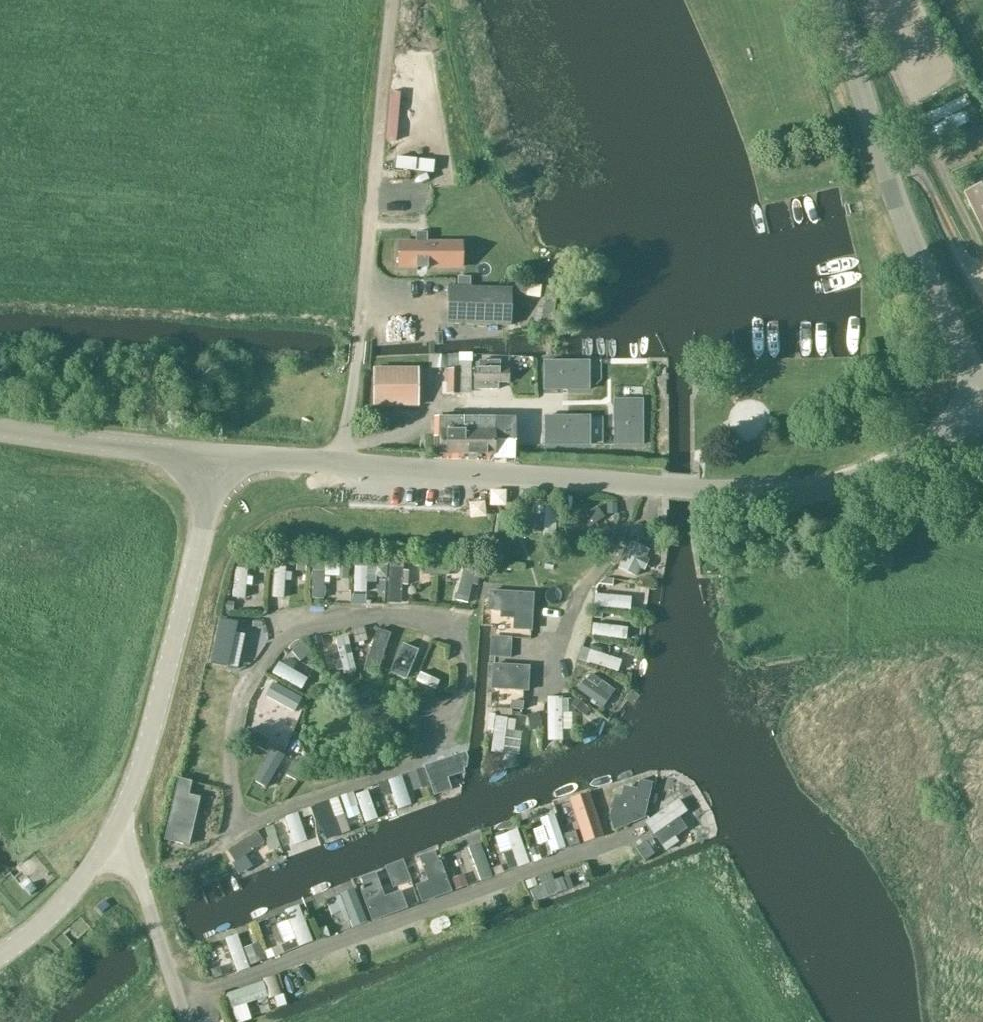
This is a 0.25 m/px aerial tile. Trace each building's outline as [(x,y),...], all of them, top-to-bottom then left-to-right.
[(964,85),(919,104),(928,126),(941,121),(938,114),(947,110),(954,126),(978,116),(964,85)] [(963,192),(982,234),(982,182),(963,192)] [(454,244),(470,244),(470,228),(454,227),(454,244)] [(451,268),(451,244),(442,244),(399,244),(399,268),(416,268),(416,270),(417,270),(417,268),(426,268),(426,270),(427,270),(427,268),(450,268),(451,268)] [(512,288),(448,286),(446,323),(510,325),(512,288)] [(472,356),(448,355),(448,357),(434,357),(434,369),(448,369),(447,383),(444,383),(444,394),(472,395),(472,356)] [(500,367),(500,360),(478,360),(478,368),(473,368),(474,382),(473,382),(473,390),(497,389),(497,382),(508,382),(508,367),(500,367)] [(544,362),(544,391),(589,391),(589,362),(544,362)] [(417,405),(417,369),(373,369),(373,405),(417,405)] [(636,446),(641,411),(628,409),(622,444),(636,446)] [(439,438),(439,455),(495,455),(495,457),(514,457),(515,417),(433,417),(433,438),(439,438)] [(549,443),(574,444),(575,422),(549,421),(549,443)] [(649,551),(632,543),(619,569),(636,577),(641,568),(644,570),(649,561),(645,559),(649,551)] [(282,597),(283,558),(272,557),(270,597),(282,597)] [(337,562),(310,561),(309,594),(325,595),(325,574),(337,574),(337,562)] [(229,596),(242,598),(247,564),(233,562),(229,596)] [(351,592),(367,593),(368,563),(352,562),(351,592)] [(409,603),(403,566),(384,569),(390,606),(409,603)] [(469,607),(480,571),(464,566),(453,602),(469,607)] [(592,591),(591,606),(629,607),(629,592),(592,591)] [(590,621),(589,635),(614,636),(614,622),(590,621)] [(346,633),(334,635),(339,665),(351,663),(346,633)] [(402,635),(395,662),(412,666),(419,639),(402,635)] [(587,645),(582,659),(614,670),(619,657),(587,645)] [(530,666),(490,664),(489,693),(528,695),(530,666)] [(578,671),(569,691),(606,707),(615,687),(578,671)] [(273,685),(266,699),(294,714),(301,700),(273,685)] [(570,737),(568,694),(544,695),(545,738),(570,737)] [(488,706),(487,750),(512,751),(514,707),(488,706)] [(255,777),(269,785),(287,753),(272,745),(255,777)] [(171,799),(204,807),(209,790),(193,786),(195,781),(177,776),(171,799)] [(585,799),(565,806),(578,843),(598,836),(585,799)] [(645,822),(654,834),(687,812),(678,800),(645,822)] [(170,819),(173,840),(206,834),(203,813),(170,819)] [(537,837),(545,857),(565,849),(552,813),(538,818),(544,834),(537,837)] [(505,871),(526,866),(516,825),(495,830),(505,871)] [(672,831),(658,837),(663,848),(677,842),(672,831)] [(463,838),(436,848),(439,858),(457,852),(465,874),(480,868),(474,851),(469,853),(463,838)] [(527,878),(535,900),(570,888),(565,872),(550,876),(549,871),(527,878)] [(29,896),(36,891),(30,884),(24,890),(29,896)] [(92,912),(85,918),(93,926),(99,920),(92,912)] [(435,933),(449,928),(443,912),(429,917),(435,933)] [(236,930),(223,933),(232,972),(245,968),(236,930)] [(271,974),(227,986),(236,1019),(248,1015),(244,1004),(269,997),(272,1007),(284,1004),(280,989),(276,990),(271,974)]
